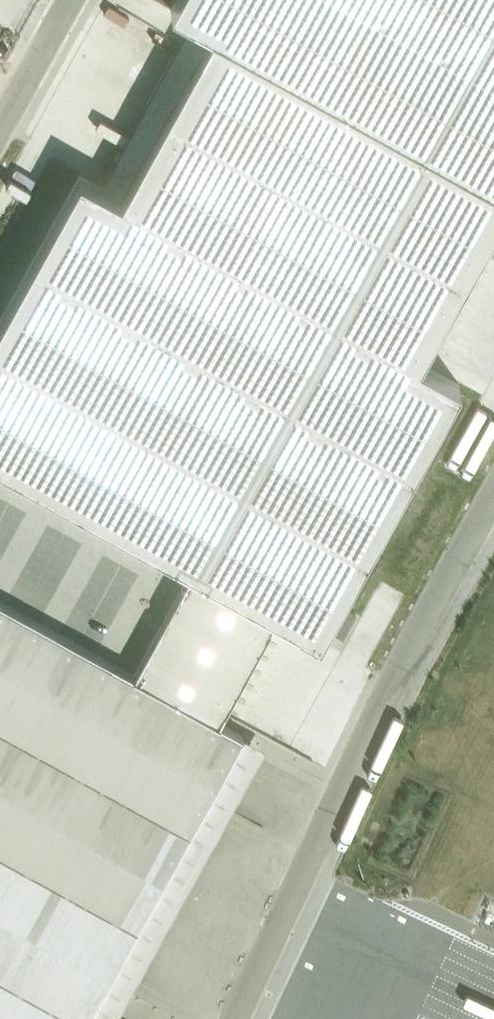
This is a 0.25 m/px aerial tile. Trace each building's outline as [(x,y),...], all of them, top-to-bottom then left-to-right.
[(0,604),(0,1018),(90,1018),(247,735),(217,718),(274,614),(320,639),(462,384),(419,360),(493,225),(493,0),(174,0),(172,4),(217,29),(120,206),(81,184),(0,330),(0,454),(161,543),(97,658),(0,604)]
